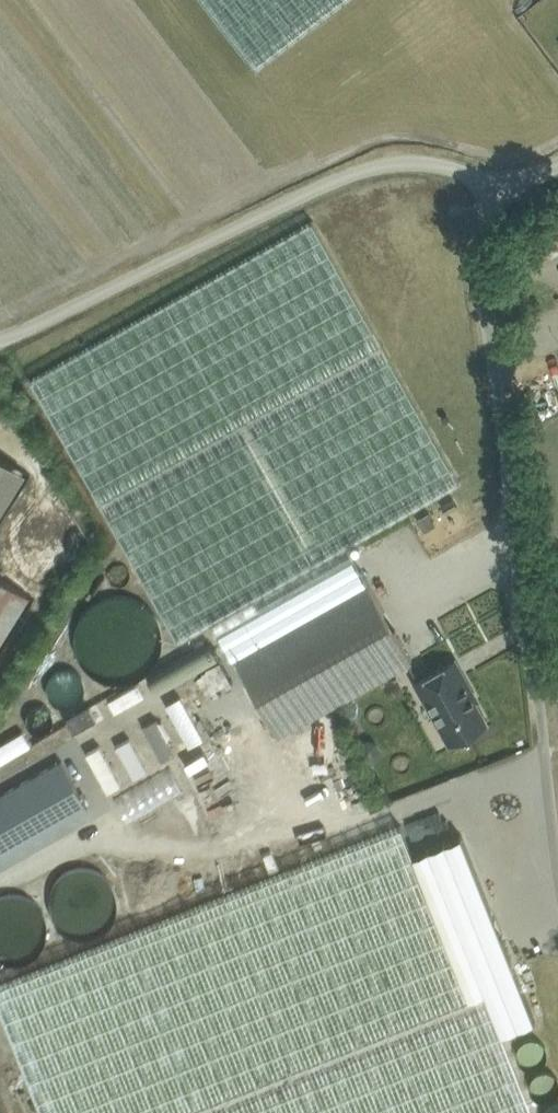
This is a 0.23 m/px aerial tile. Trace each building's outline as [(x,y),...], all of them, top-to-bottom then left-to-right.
[(255,68),(344,0),(202,0),(255,68)] [(544,254),(557,245),(557,213),(556,210),(527,230),(544,254)] [(278,734),(411,659),(347,544),(459,481),(312,220),(31,379),(177,640),(209,621),(230,659),(235,657),(278,734)] [(107,272),(125,264),(120,253),(102,261),(107,272)] [(22,478),(0,463),(0,513),(22,478)] [(0,578),(0,643),(29,596),(0,578)] [(455,607),(473,602),(470,591),(451,596),(455,607)] [(487,722),(470,691),(472,690),(455,659),(415,682),(449,743),(487,722)] [(150,685),(115,699),(120,712),(155,699),(150,685)] [(207,702),(184,708),(187,721),(210,716),(207,702)] [(60,730),(66,743),(103,727),(97,714),(60,730)] [(165,722),(129,734),(134,747),(170,735),(165,722)] [(12,756),(17,769),(48,755),(43,743),(12,756)] [(84,777),(106,766),(102,758),(79,769),(84,777)] [(88,808),(62,760),(0,794),(0,856),(88,808)] [(502,1033),(535,1020),(461,835),(413,855),(401,824),(0,984),(0,1007),(42,1112),(533,1112),(502,1033)]
